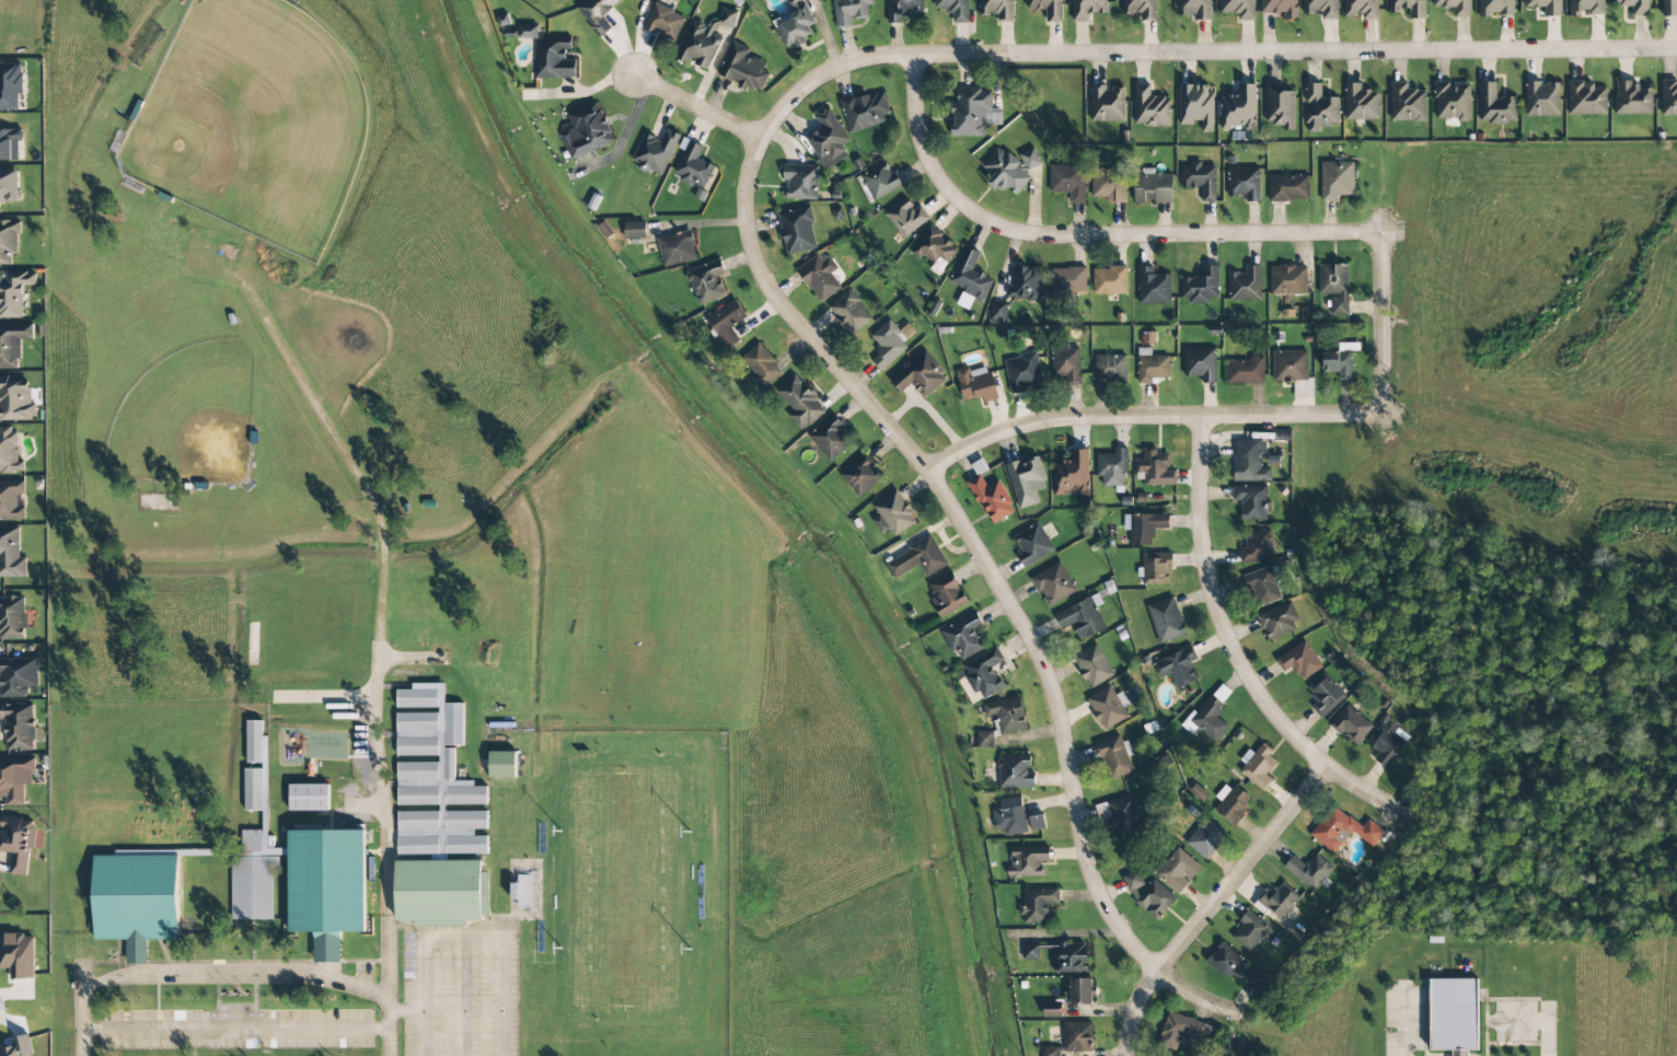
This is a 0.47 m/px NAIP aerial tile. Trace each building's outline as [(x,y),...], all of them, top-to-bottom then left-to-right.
[(601,20),(622,0),(584,0),(575,9),(601,38),(610,30),(601,20)] [(813,37),(808,27),(814,24),(803,0),(795,0),(795,1),(789,4),(793,13),(773,23),(786,50),(813,37)] [(852,26),(851,19),(868,18),(867,5),(872,5),(872,0),(834,0),(835,27),(852,26)] [(886,23),(902,24),(902,12),(923,12),(924,0),(887,0),(886,23)] [(966,0),(934,0),(934,9),(951,9),(951,23),(966,24),(966,0)] [(979,15),(997,15),(997,22),(1013,22),(1013,0),(979,0),(979,15)] [(1027,10),(1045,10),(1046,22),(1062,22),(1061,0),(1027,0),(1027,10)] [(1107,0),(1072,0),(1073,22),(1088,22),(1088,14),(1107,14),(1107,0)] [(1123,14),(1140,14),(1140,21),(1157,21),(1156,0),(1122,0),(1123,14)] [(1178,15),(1194,15),(1194,21),(1211,21),(1211,0),(1178,0),(1178,15)] [(1254,0),(1219,0),(1219,14),(1238,14),(1238,21),(1254,21),(1254,0)] [(1284,13),(1284,21),(1297,21),(1297,0),(1260,0),(1260,14),(1284,13)] [(1321,13),(1321,20),(1337,20),(1337,0),(1303,0),(1304,14),(1321,13)] [(1344,16),(1362,16),(1363,20),(1378,20),(1377,0),(1344,0),(1344,16)] [(1389,11),(1409,11),(1409,19),(1423,19),(1423,0),(1389,0),(1389,11)] [(1470,0),(1432,0),(1432,8),(1453,7),(1453,18),(1470,17),(1470,0)] [(1479,16),(1514,15),(1514,0),(1479,0),(1479,16)] [(1522,8),(1544,8),(1544,16),(1560,17),(1560,0),(1523,0),(1522,8)] [(1569,17),(1586,17),(1586,15),(1604,15),(1604,0),(1569,0),(1569,17)] [(1612,6),(1631,6),(1632,16),(1649,16),(1649,0),(1612,0),(1612,6)] [(1662,16),(1676,16),(1676,0),(1662,0),(1662,16)] [(674,43),(685,18),(654,3),(642,28),(674,43)] [(677,59),(690,65),(691,64),(708,71),(721,39),(713,36),(718,23),(732,29),(738,14),(720,7),(711,28),(693,21),(677,59)] [(510,24),(507,14),(496,17),(500,28),(510,24)] [(518,39),(537,39),(537,25),(518,25),(518,39)] [(575,60),(565,60),(565,49),(571,49),(571,39),(535,40),(535,79),(575,78),(575,60)] [(718,76),(759,93),(770,66),(747,56),(750,49),(732,42),(718,76)] [(18,111),(18,95),(22,95),(23,64),(0,64),(0,110),(18,111)] [(1676,115),(1676,80),(1660,81),(1661,116),(1676,115)] [(1452,82),(1435,83),(1435,119),(1457,118),(1458,122),(1471,122),(1470,84),(1452,84),(1452,82)] [(1496,82),(1479,83),(1480,123),(1515,122),(1515,97),(1497,97),(1496,82)] [(1558,84),(1540,84),(1540,82),(1525,82),(1526,117),(1559,117),(1558,84)] [(1606,115),(1606,88),(1593,88),(1593,82),(1568,82),(1568,115),(1606,115)] [(1652,115),(1652,89),(1638,88),(1639,82),(1615,82),(1615,114),(1652,115)] [(1345,120),(1379,120),(1378,91),(1360,91),(1360,83),(1345,83),(1345,120)] [(1407,83),(1390,83),(1391,122),(1425,121),(1424,90),(1407,90),(1407,83)] [(1256,131),(1254,84),(1238,84),(1238,96),(1220,97),(1221,131),(1230,131),(1230,126),(1244,126),(1244,131),(1256,131)] [(1339,98),(1321,98),(1321,84),(1305,84),(1305,106),(1306,132),(1319,132),(1319,126),(1339,126),(1339,98)] [(1125,121),(1124,88),(1106,88),(1106,85),(1090,85),(1090,122),(1125,121)] [(1169,126),(1169,97),(1150,97),(1150,85),(1134,85),(1134,126),(1169,126)] [(1179,123),(1201,124),(1201,132),(1212,133),(1212,85),(1179,85),(1179,123)] [(1293,130),(1293,92),(1284,92),(1284,85),(1265,85),(1265,125),(1281,125),(1281,130),(1293,130)] [(956,88),(957,103),(952,103),(953,137),(985,136),(984,110),(991,110),(991,92),(981,92),(981,87),(956,88)] [(885,123),(883,115),(890,113),(883,90),(841,102),(850,133),(885,123)] [(560,134),(570,160),(614,143),(599,103),(568,115),(573,129),(560,134)] [(825,171),(847,156),(841,147),(850,141),(828,108),(814,117),(821,128),(805,139),(825,171)] [(18,161),(19,140),(23,140),(23,129),(0,129),(0,161),(18,161)] [(662,176),(679,135),(666,129),(661,141),(643,133),(630,164),(651,173),(652,172),(662,176)] [(704,189),(715,167),(698,159),(703,147),(683,138),(679,148),(684,150),(672,176),(693,185),(694,184),(704,189)] [(1041,159),(1028,148),(1018,161),(999,146),(982,167),(993,176),(988,184),(1001,194),(1005,188),(1016,196),(1030,177),(1028,175),(1041,159)] [(1215,203),(1215,167),(1201,167),(1201,161),(1189,161),(1189,167),(1181,166),(1181,188),(1202,188),(1202,203),(1215,203)] [(1320,162),(1321,202),(1339,202),(1339,196),(1354,196),(1354,162),(1320,162)] [(818,166),(783,165),(783,180),(787,180),(786,199),(817,200),(818,166)] [(1050,193),(1070,193),(1070,204),(1084,204),(1084,165),(1049,166),(1050,193)] [(1135,203),(1172,202),(1172,174),(1155,174),(1155,168),(1134,169),(1135,203)] [(1260,169),(1228,168),(1227,197),(1246,197),(1246,202),(1259,202),(1260,169)] [(1092,198),(1107,197),(1107,204),(1127,203),(1126,169),(1091,170),(1092,198)] [(0,171),(0,202),(19,201),(19,171),(0,171)] [(1268,176),(1269,201),(1309,201),(1308,175),(1268,176)] [(904,239),(930,218),(919,205),(915,209),(905,197),(884,214),(904,239)] [(817,248),(808,206),(777,214),(787,255),(817,248)] [(18,221),(0,221),(0,265),(11,264),(11,255),(19,255),(18,221)] [(645,222),(623,223),(624,240),(646,239),(645,222)] [(697,260),(690,230),(656,239),(664,268),(697,260)] [(950,283),(964,289),(962,295),(983,303),(992,279),(972,271),(979,253),(964,247),(950,283)] [(830,257),(821,262),(818,256),(797,267),(817,303),(841,290),(832,273),(837,270),(830,257)] [(726,274),(721,259),(686,272),(698,306),(725,296),(719,277),(726,274)] [(1348,315),(1348,264),(1318,265),(1319,295),(1330,295),(1330,316),(1348,315)] [(1218,266),(1202,266),(1202,278),(1181,278),(1181,302),(1208,303),(1208,298),(1217,298),(1218,266)] [(1261,301),(1260,266),(1245,266),(1245,273),(1228,273),(1229,301),(1261,301)] [(1270,294),(1306,295),(1307,267),(1270,266),(1270,294)] [(1050,269),(1051,295),(1086,293),(1085,267),(1050,269)] [(1169,275),(1153,275),(1153,267),(1138,267),(1138,305),(1170,304),(1169,275)] [(1039,268),(1011,268),(1011,289),(1007,289),(1007,300),(1039,300),(1039,268)] [(1093,268),(1093,295),(1126,294),(1126,268),(1093,268)] [(36,285),(35,272),(5,272),(5,276),(0,276),(0,318),(23,318),(22,286),(36,285)] [(827,308),(853,337),(873,318),(847,290),(827,308)] [(740,341),(731,328),(747,317),(734,299),(705,319),(727,350),(740,341)] [(990,304),(991,320),(1007,319),(1006,303),(990,304)] [(888,320),(870,336),(881,349),(870,359),(881,371),(910,345),(888,320)] [(20,369),(20,340),(33,340),(33,324),(0,324),(0,369),(20,369)] [(753,379),(762,390),(783,372),(757,343),(740,359),(756,376),(753,379)] [(1079,348),(1068,348),(1068,344),(1053,344),(1053,374),(1061,374),(1061,385),(1080,385),(1079,348)] [(1352,380),(1352,351),(1357,351),(1357,344),(1338,344),(1338,352),(1321,352),(1321,372),(1337,372),(1337,380),(1352,380)] [(1169,378),(1168,356),(1151,356),(1151,348),(1137,349),(1138,384),(1151,384),(1151,378),(1169,378)] [(1184,376),(1201,376),(1202,384),(1215,384),(1215,348),(1183,349),(1184,376)] [(923,351),(889,381),(900,394),(911,385),(924,399),(947,378),(923,351)] [(1272,351),(1273,382),(1308,381),(1307,351),(1272,351)] [(1006,357),(1009,393),(1040,391),(1037,355),(1006,357)] [(1126,381),(1125,355),(1094,356),(1095,381),(1126,381)] [(1263,359),(1226,360),(1226,384),(1264,384),(1263,359)] [(998,399),(989,366),(969,372),(968,368),(955,371),(963,402),(983,396),(985,403),(998,399)] [(776,392),(794,411),(787,417),(802,432),(826,409),(794,375),(776,392)] [(32,420),(31,380),(9,381),(9,376),(0,376),(0,420),(32,420)] [(842,432),(846,428),(833,414),(808,437),(830,462),(851,443),(842,432)] [(24,472),(24,461),(17,462),(16,426),(0,427),(0,473),(24,472)] [(1260,468),(1260,455),(1266,455),(1265,440),(1234,441),(1234,482),(1270,481),(1270,468),(1260,468)] [(1096,455),(1096,477),(1102,477),(1102,486),(1126,487),(1126,449),(1113,449),(1113,455),(1096,455)] [(1088,450),(1071,450),(1071,462),(1053,463),(1054,495),(1088,495),(1088,450)] [(861,497),(881,476),(872,468),(877,463),(865,451),(840,478),(861,497)] [(1175,484),(1175,471),(1165,471),(1166,452),(1143,452),(1143,460),(1136,460),(1136,484),(1175,484)] [(1005,465),(1018,510),(1039,503),(1035,492),(1047,489),(1037,457),(1021,462),(1021,460),(1005,465)] [(992,525),(1015,511),(997,480),(987,486),(980,475),(967,482),(992,525)] [(0,481),(0,520),(25,519),(25,507),(17,507),(17,494),(24,494),(24,481),(0,481)] [(1267,486),(1232,487),(1232,501),(1241,501),(1241,520),(1269,520),(1269,501),(1267,501),(1267,486)] [(872,522),(881,534),(888,529),(894,537),(917,521),(896,490),(873,506),(880,516),(872,522)] [(1130,546),(1152,545),(1152,529),(1168,529),(1168,515),(1124,515),(1124,531),(1130,531),(1130,546)] [(1022,567),(1054,553),(1041,523),(1013,535),(1021,553),(1017,555),(1022,567)] [(0,526),(0,578),(26,577),(26,558),(20,558),(19,526),(0,526)] [(1272,561),(1271,530),(1246,531),(1247,548),(1239,549),(1240,562),(1272,561)] [(884,563),(894,579),(918,565),(925,578),(948,565),(931,536),(884,563)] [(1143,585),(1170,584),(1170,553),(1143,554),(1143,585)] [(1031,578),(1047,607),(1077,591),(1061,561),(1031,578)] [(1281,600),(1271,567),(1244,575),(1253,608),(1281,600)] [(925,586),(940,617),(967,604),(952,573),(925,586)] [(1054,615),(1061,630),(1073,625),(1080,641),(1106,629),(1095,607),(1102,604),(1097,594),(1054,615)] [(1146,605),(1158,644),(1186,635),(1174,596),(1146,605)] [(25,639),(25,597),(0,597),(0,639),(25,639)] [(1257,616),(1267,641),(1301,627),(1290,602),(1257,616)] [(984,650),(976,630),(983,627),(977,614),(940,629),(950,654),(957,651),(960,660),(984,650)] [(1275,658),(1283,673),(1294,666),(1301,680),(1321,669),(1307,641),(1275,658)] [(1073,656),(1087,689),(1113,677),(1098,644),(1073,656)] [(1153,664),(1160,679),(1169,674),(1177,690),(1197,680),(1189,663),(1198,659),(1192,645),(1153,664)] [(975,694),(979,692),(983,699),(1004,689),(993,666),(1004,661),(998,648),(961,665),(975,694)] [(38,658),(0,658),(0,698),(27,698),(27,687),(38,687),(38,658)] [(1346,697),(1325,673),(1306,689),(1317,702),(1311,707),(1321,719),(1346,697)] [(488,852),(485,832),(489,832),(485,806),(488,805),(485,781),(458,785),(452,747),(466,745),(460,703),(446,705),(443,683),(395,689),(399,714),(394,714),(401,762),(394,763),(401,811),(396,812),(402,860),(419,857),(420,859),(428,858),(428,860),(488,852)] [(1228,727),(1214,715),(1232,693),(1221,684),(1189,721),(1215,743),(1228,727)] [(1128,718),(1123,706),(1127,704),(1121,692),(1115,695),(1110,686),(1086,697),(1102,731),(1128,718)] [(1027,730),(1020,696),(982,704),(985,718),(996,716),(1000,736),(1027,730)] [(5,721),(6,751),(34,751),(33,704),(0,704),(0,721),(5,721)] [(1373,727),(1346,705),(1329,725),(1356,747),(1373,727)] [(1388,769),(1407,738),(1380,722),(1366,745),(1379,753),(1374,760),(1388,769)] [(994,748),(993,731),(976,732),(977,748),(994,748)] [(1133,772),(1128,757),(1130,757),(1122,734),(1096,743),(1109,780),(1133,772)] [(1263,791),(1272,780),(1267,776),(1279,761),(1260,746),(1254,754),(1250,751),(1236,770),(1263,791)] [(515,779),(516,752),(489,752),(489,778),(515,779)] [(1034,772),(1030,772),(1030,754),(998,755),(998,788),(1034,787),(1034,772)] [(6,795),(6,806),(24,806),(25,785),(33,785),(33,759),(0,759),(0,795),(6,795)] [(262,811),(262,769),(244,769),(244,811),(262,811)] [(1227,782),(1215,797),(1221,802),(1214,810),(1234,827),(1248,810),(1244,806),(1249,800),(1227,782)] [(328,785),(289,785),(289,812),(329,811),(328,785)] [(1142,831),(1132,794),(1105,802),(1116,838),(1142,831)] [(1029,833),(1029,831),(1045,829),(1043,809),(1024,811),(1022,797),(999,801),(1001,809),(993,810),(995,831),(1003,830),(1004,836),(1029,833)] [(1310,834),(1333,854),(1352,831),(1372,848),(1384,833),(1368,819),(1361,828),(1334,805),(1310,834)] [(26,876),(29,849),(33,849),(36,821),(2,818),(1,829),(0,829),(0,852),(11,853),(10,875),(26,876)] [(1228,836),(1207,818),(1185,842),(1206,861),(1228,836)] [(366,831),(289,830),(289,849),(268,848),(268,831),(241,831),(241,855),(232,854),(231,920),(273,920),(273,868),(279,868),(279,855),(289,855),(289,933),(314,933),(314,963),(341,963),(341,932),(365,933),(366,831)] [(1009,848),(1011,878),(1041,877),(1041,862),(1048,862),(1048,847),(1009,848)] [(1190,881),(1201,865),(1176,848),(1167,861),(1162,858),(1151,873),(1181,893),(1189,881),(1190,881)] [(95,940),(127,940),(127,965),(147,964),(147,940),(179,940),(178,851),(115,852),(115,856),(94,856),(95,940)] [(1311,893),(1333,869),(1316,853),(1304,866),(1293,856),(1283,866),(1311,893)] [(397,922),(413,922),(413,928),(465,927),(465,920),(488,919),(487,873),(482,873),(482,861),(396,862),(397,922)] [(1175,897),(1151,878),(1147,883),(1130,871),(1121,883),(1139,897),(1134,903),(1157,921),(1175,897)] [(511,900),(518,900),(519,909),(534,909),(533,875),(518,875),(518,884),(511,884),(511,900)] [(1023,889),(1024,905),(1018,905),(1019,916),(1024,916),(1024,924),(1047,924),(1047,905),(1059,904),(1058,889),(1023,889)] [(1249,952),(1269,928),(1248,910),(1239,921),(1243,924),(1232,938),(1249,952)] [(10,969),(10,980),(34,979),(34,935),(5,935),(5,940),(0,941),(0,969),(10,969)] [(1088,943),(1056,942),(1056,973),(1087,974),(1088,943)] [(1231,981),(1246,960),(1220,942),(1205,964),(1231,981)] [(1039,960),(1039,945),(1023,945),(1023,960),(1039,960)] [(1245,981),(1255,990),(1266,978),(1256,969),(1245,981)] [(1092,1004),(1091,979),(1070,979),(1071,1005),(1092,1004)] [(1466,1049),(1466,1055),(1453,1055),(1453,1049),(1430,1049),(1430,979),(1477,979),(1477,1049),(1466,1049)] [(1043,1018),(1061,1017),(1061,1004),(1043,1005),(1043,1018)] [(1212,1024),(1166,1013),(1158,1046),(1176,1050),(1178,1042),(1187,1044),(1188,1039),(1208,1044),(1212,1024)] [(1092,1023),(1062,1023),(1063,1052),(1092,1052),(1092,1023)] [(33,1055),(28,1035),(10,1039),(11,1045),(0,1048),(0,1055),(31,1055),(33,1055)] [(1042,1048),(1042,1055),(1059,1055),(1059,1047),(1042,1048)]
